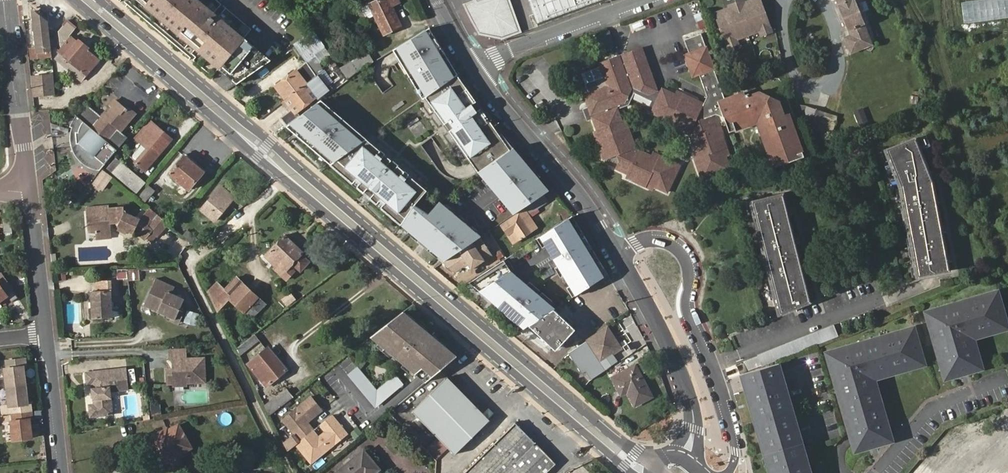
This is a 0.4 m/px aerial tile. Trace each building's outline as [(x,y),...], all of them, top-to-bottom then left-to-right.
[(200,0),(138,0),(237,84),(271,60),(200,0)] [(401,26),(392,7),(399,4),(397,0),(380,0),(371,5),(384,34),(401,26)] [(462,3),(476,31),(504,37),(524,30),(513,0),(471,0),(462,3)] [(715,13),(727,48),(738,44),(736,39),(759,31),(761,35),(771,31),(760,0),(750,0),(744,2),(743,0),(728,5),(729,8),(715,13)] [(873,45),(856,0),(837,0),(851,35),(845,38),(851,53),(873,45)] [(50,50),(48,23),(33,12),(36,51),(50,50)] [(702,12),(694,14),(699,30),(707,27),(702,12)] [(85,77),(98,60),(86,50),(88,48),(77,39),(76,41),(70,35),(75,28),(66,21),(58,30),(60,47),(56,51),(58,53),(53,59),(79,82),(84,76),(85,77)] [(458,74),(430,28),(394,50),(426,97),(457,75),(458,74)] [(295,44),(307,63),(316,76),(318,75),(323,71),(318,54),(326,48),(314,30),(308,35),(295,44)] [(615,45),(609,31),(597,36),(604,50),(615,45)] [(786,114),(781,100),(778,100),(760,94),(759,92),(745,97),(743,92),(724,99),(700,33),(698,34),(733,131),(760,121),(776,166),(806,155),(791,112),(786,114)] [(640,146),(633,126),(631,127),(622,103),(633,100),(636,91),(652,98),(650,103),(674,114),(673,117),(693,126),(702,155),(700,155),(713,191),(739,181),(720,128),(719,128),(714,116),(720,114),(727,117),(732,131),(733,131),(698,34),(683,39),(688,53),(684,54),(692,75),(698,73),(706,95),(704,102),(684,93),(681,100),(659,91),(643,47),(603,63),(604,67),(596,69),(583,75),(586,84),(590,95),(587,96),(591,107),(596,120),(603,138),(600,139),(610,166),(624,161),(626,166),(625,169),(632,172),(630,174),(676,194),(688,166),(664,155),(663,157),(640,146)] [(349,65),(354,74),(357,72),(366,66),(373,62),(367,52),(351,61),(352,63),(349,65)] [(316,76),(307,63),(300,68),(310,81),(316,76)] [(286,100),(310,81),(300,68),(276,87),(286,100)] [(310,81),(320,94),(328,89),(318,75),(316,76),(310,81)] [(478,105),(457,75),(426,97),(446,126),(478,105)] [(53,76),(30,77),(32,97),(46,96),(55,96),(53,76)] [(318,96),(320,94),(310,81),(286,100),(293,109),(296,113),(298,112),(318,96)] [(791,112),(786,98),(757,87),(743,92),(745,97),(759,92),(760,94),(778,100),(781,100),(786,114),(791,112)] [(95,160),(99,170),(101,168),(127,137),(124,133),(120,130),(126,124),(131,117),(123,111),(125,109),(114,100),(110,104),(112,106),(109,109),(106,113),(104,110),(91,99),(79,111),(86,117),(85,129),(80,129),(80,139),(81,139),(95,160)] [(331,164),(367,139),(322,99),(301,116),(288,125),(287,126),(331,164)] [(832,133),(838,117),(800,103),(795,119),(832,133)] [(461,148),(494,127),(478,105),(446,126),(461,148)] [(127,107),(125,109),(123,111),(131,117),(135,113),(127,107)] [(592,122),(596,120),(591,107),(587,110),(592,122)] [(864,107),(854,110),(859,126),(869,122),(864,107)] [(282,117),(288,125),(301,116),(298,112),(296,113),(293,109),(282,117)] [(418,118),(407,124),(414,137),(425,132),(418,118)] [(150,120),(148,123),(170,141),(172,138),(150,120)] [(170,141),(148,123),(134,138),(146,148),(134,162),(145,171),(170,141)] [(479,172),(511,151),(494,127),(461,148),(479,172)] [(376,202),(413,178),(367,139),(331,164),(376,202)] [(915,140),(887,152),(898,181),(917,279),(948,272),(932,184),(915,140)] [(479,172),(476,175),(514,215),(525,207),(544,195),(549,191),(511,151),(479,172)] [(169,174),(188,190),(202,172),(184,156),(169,174)] [(120,162),(111,172),(136,193),(145,182),(120,162)] [(101,169),(91,183),(103,192),(113,178),(101,169)] [(376,202),(402,224),(415,205),(428,191),(413,178),(376,202)] [(147,185),(137,197),(144,203),(154,191),(147,185)] [(201,210),(214,221),(233,198),(220,187),(201,210)] [(800,264),(782,193),(750,202),(769,276),(800,264)] [(548,201),(544,195),(525,207),(526,210),(502,225),(514,243),(538,227),(529,214),(548,201)] [(470,225),(442,202),(430,214),(460,232),(470,225)] [(110,239),(109,223),(101,222),(101,215),(100,208),(108,207),(108,205),(85,207),(87,240),(110,239)] [(460,232),(430,214),(415,205),(402,224),(445,260),(467,246),(460,232)] [(108,215),(109,223),(118,224),(117,227),(118,228),(117,230),(126,235),(127,232),(133,234),(134,232),(143,240),(145,239),(152,230),(139,219),(124,212),(123,206),(108,207),(100,208),(101,215),(108,215)] [(155,237),(167,223),(150,208),(148,207),(139,219),(152,230),(145,239),(150,242),(154,237),(155,237)] [(609,275),(573,215),(540,236),(576,296),(609,275)] [(467,246),(481,237),(482,236),(470,225),(460,232),(467,246)] [(187,230),(182,236),(193,245),(197,239),(187,230)] [(274,268),(281,275),(292,264),(300,271),(309,261),(301,254),(303,252),(285,236),(265,257),(276,267),(274,268)] [(443,262),(455,272),(469,263),(472,268),(493,255),(481,237),(467,246),(445,260),(443,262)] [(556,308),(512,272),(504,260),(470,282),(525,328),(529,326),(555,309),(556,308)] [(809,301),(800,264),(769,276),(775,302),(785,300),(787,306),(809,301)] [(140,270),(129,269),(128,279),(139,280),(140,270)] [(205,287),(207,291),(216,282),(225,288),(235,276),(229,271),(223,276),(219,272),(205,287)] [(7,296),(14,306),(21,301),(1,273),(0,274),(0,301),(7,296)] [(216,282),(207,291),(217,310),(228,298),(255,323),(269,308),(235,276),(225,288),(216,282)] [(152,283),(170,292),(173,286),(155,278),(152,283)] [(112,309),(111,302),(110,281),(95,281),(96,291),(90,291),(92,319),(112,318),(112,309)] [(183,298),(170,292),(152,283),(142,305),(158,312),(159,309),(166,312),(164,315),(170,317),(179,321),(184,310),(179,308),(183,298)] [(973,341),(1007,331),(996,293),(923,313),(943,383),(982,372),(973,341)] [(183,321),(194,326),(200,314),(188,309),(183,321)] [(555,309),(529,326),(555,351),(575,330),(555,309)] [(446,349),(402,311),(370,336),(415,375),(422,368),(446,349)] [(761,368),(836,338),(831,327),(756,355),(761,368)] [(588,340),(601,361),(613,354),(622,348),(608,328),(588,340)] [(891,444),(873,381),(923,367),(912,329),(824,354),(853,455),(891,444)] [(260,340),(255,334),(236,349),(240,356),(260,340)] [(601,361),(588,340),(568,352),(581,373),(586,371),(591,379),(618,362),(613,354),(601,361)] [(265,387),(286,370),(268,348),(247,365),(265,387)] [(174,383),(186,382),(205,381),(204,357),(186,358),(185,349),(170,350),(171,362),(173,361),(173,369),(174,372),(168,373),(169,383),(174,383)] [(432,377),(456,356),(446,349),(422,368),(432,377)] [(7,388),(26,385),(24,367),(27,367),(26,359),(7,361),(7,368),(5,369),(7,388)] [(735,364),(739,374),(746,371),(742,361),(735,364)] [(777,362),(761,368),(751,372),(746,371),(739,374),(767,472),(809,472),(777,362)] [(375,388),(355,363),(344,372),(373,407),(401,384),(392,373),(375,388)] [(636,405),(653,396),(637,366),(613,378),(622,395),(629,391),(636,405)] [(128,390),(126,372),(108,373),(108,370),(85,372),(86,385),(91,385),(91,390),(92,397),(93,404),(89,404),(90,417),(112,414),(109,392),(128,390)] [(453,454),(488,421),(475,407),(459,391),(446,378),(411,411),(453,454)] [(28,403),(26,385),(7,388),(9,406),(5,407),(5,414),(13,413),(32,411),(31,403),(28,403)] [(463,387),(459,391),(475,407),(479,403),(463,387)] [(270,415),(293,397),(287,389),(264,406),(270,415)] [(314,431),(307,423),(322,411),(311,398),(283,421),(300,442),(314,431)] [(159,404),(150,405),(152,416),(161,414),(159,404)] [(33,419),(32,411),(13,413),(13,421),(10,421),(13,440),(32,438),(30,419),(33,419)] [(347,435),(332,416),(330,417),(345,436),(347,435)] [(345,436),(330,417),(314,431),(300,442),(296,446),(311,464),(345,436)] [(166,457),(162,459),(165,463),(168,461),(173,469),(187,462),(182,453),(191,448),(178,424),(169,429),(167,427),(150,437),(152,442),(156,440),(166,457)] [(553,466),(513,426),(464,472),(546,472),(553,466)] [(350,432),(355,439),(363,433),(358,427),(350,432)] [(152,442),(162,459),(166,457),(156,440),(152,442)] [(378,469),(363,451),(337,472),(374,472),(378,469)]
